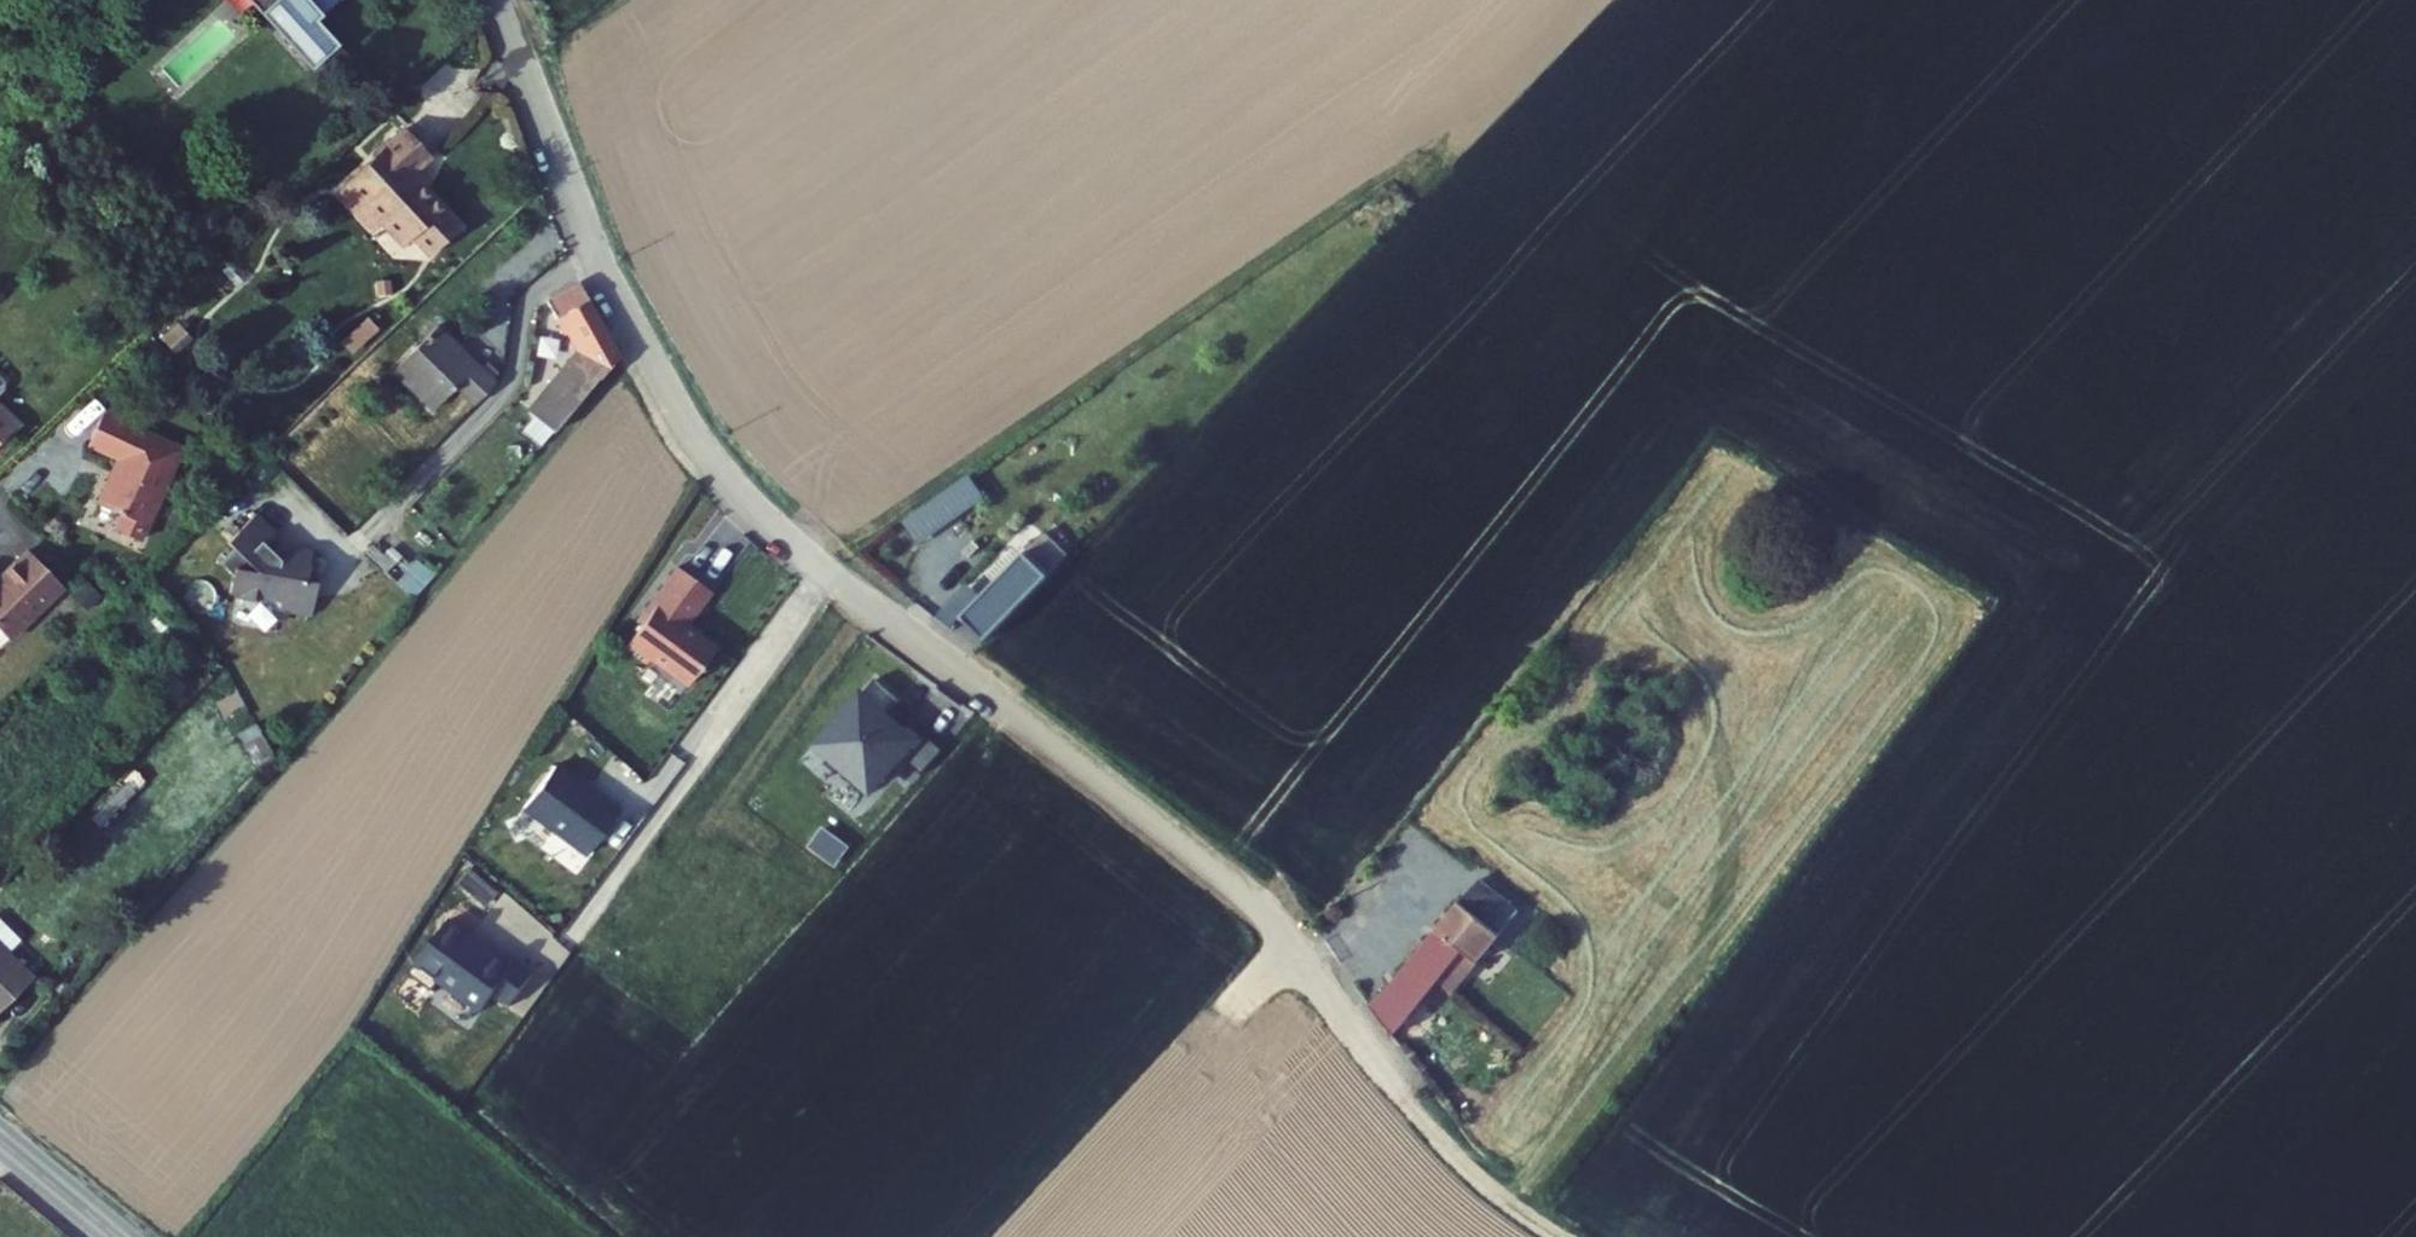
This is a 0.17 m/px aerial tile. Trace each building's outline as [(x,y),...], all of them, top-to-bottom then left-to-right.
[(311,63),(336,39),(313,17),(330,0),(249,0),(311,63)] [(365,209),(381,227),(383,231),(402,252),(412,243),(428,260),(460,231),(412,178),(427,162),(405,135),(336,196),(354,218),(365,209)] [(381,227),(365,209),(354,218),(370,236),(381,227)] [(580,319),(591,342),(579,356),(577,354),(533,405),(561,429),(623,355),(582,274),(548,290),(565,325),(580,319)] [(352,352),(378,328),(367,316),(341,340),(352,352)] [(391,367),(433,407),(444,395),(455,383),(474,400),(496,377),(435,320),(391,367)] [(119,509),(111,524),(135,536),(181,446),(103,406),(87,438),(118,453),(95,497),(119,509)] [(13,427),(0,414),(0,440),(13,427)] [(256,509),(227,537),(233,544),(219,557),(231,570),(227,588),(234,589),(233,593),(251,597),(253,592),(278,597),(276,607),(308,613),(315,579),(305,577),(311,547),(279,550),(278,555),(266,542),(277,532),(256,509)] [(9,645),(65,592),(31,555),(4,578),(7,581),(0,587),(0,635),(9,645)] [(1038,591),(1049,579),(1028,558),(965,623),(986,644),(1016,613),(1038,591)] [(716,590),(681,566),(650,614),(655,617),(649,626),(633,649),(655,664),(659,658),(674,668),(680,667),(700,680),(724,643),(694,624),(716,590)] [(655,617),(650,614),(644,623),(649,626),(655,617)] [(242,739),(259,771),(267,767),(274,762),(259,731),(242,739)] [(1399,985),(1402,989),(1381,1004),(1411,1033),(1435,1006),(1487,949),(1508,968),(1525,950),(1519,944),(1532,930),(1508,911),(1514,905),(1519,898),(1526,903),(1535,893),(1508,871),(1399,985)] [(28,979),(0,951),(0,1006),(28,979)]
